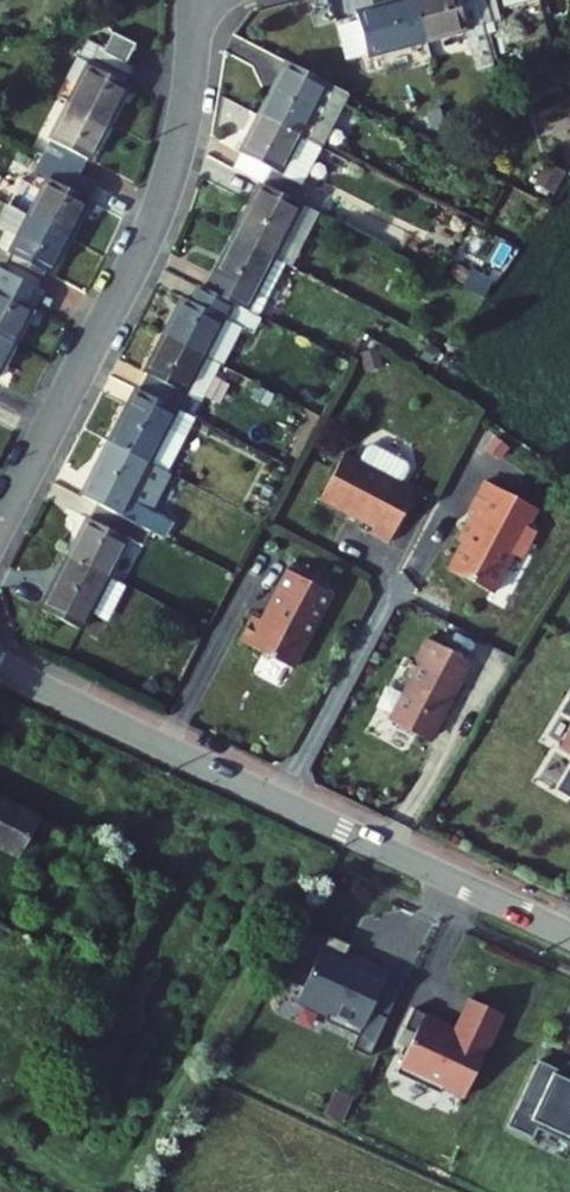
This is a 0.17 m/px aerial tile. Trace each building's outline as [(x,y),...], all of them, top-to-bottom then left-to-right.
[(415,0),(412,0),(355,15),(367,59),(427,44),(415,0)] [(477,0),(415,0),(427,44),(485,28),(478,6),(477,0)] [(478,6),(485,28),(500,24),(494,0),(477,0),(478,6)] [(134,32),(125,51),(152,64),(161,45),(134,32)] [(121,48),(93,103),(136,125),(156,86),(151,83),(159,68),(152,64),(125,51),(121,48)] [(315,149),(343,95),(302,74),(274,127),(315,149)] [(93,103),(84,120),(124,149),(136,125),(93,103)] [(66,154),(104,174),(111,161),(116,163),(124,149),(84,120),(66,154)] [(296,185),(315,149),(274,127),(255,164),(287,180),(277,199),(317,220),(327,201),(296,185)] [(66,191),(53,215),(93,235),(111,200),(95,192),(104,174),(66,154),(57,172),(72,179),(66,191)] [(44,180),(32,204),(53,215),(66,191),(44,180)] [(275,198),(247,251),(290,273),(317,220),(277,199),(275,198)] [(12,263),(25,269),(62,288),(69,274),(72,276),(93,235),(53,215),(32,204),(21,226),(28,230),(42,237),(33,255),(19,248),(12,263)] [(28,230),(19,248),(33,255),(42,237),(28,230)] [(504,260),(505,234),(467,233),(466,258),(504,260)] [(247,251),(229,284),(233,286),(225,302),(248,314),(264,322),(290,273),(247,251)] [(0,318),(0,323),(38,343),(57,307),(53,305),(62,288),(25,269),(0,318)] [(199,308),(179,346),(220,367),(248,314),(225,302),(214,297),(207,312),(199,308)] [(257,337),(264,322),(248,314),(220,367),(237,376),(257,337)] [(269,343),(276,329),(264,322),(257,337),(269,343)] [(3,373),(19,381),(38,343),(0,323),(0,378),(3,373)] [(163,387),(156,402),(192,420),(220,367),(179,346),(159,385),(163,387)] [(164,473),(192,420),(156,402),(152,400),(124,453),(164,473)] [(369,442),(363,459),(395,471),(401,455),(369,442)] [(124,453),(106,489),(107,489),(98,507),(114,515),(152,534),(161,517),(146,509),(164,473),(124,453)] [(426,495),(355,458),(331,505),(384,532),(381,539),(399,548),(426,495)] [(546,518),(493,490),(477,520),(485,525),(457,578),(501,602),(522,564),(529,568),(544,541),(536,536),(546,518)] [(101,528),(82,566),(125,588),(152,534),(114,515),(106,531),(101,528)] [(98,642),(125,588),(82,566),(54,620),(98,642)] [(261,628),(248,653),(301,680),(340,605),(295,581),(268,632),(261,628)] [(476,669),(434,647),(414,685),(420,688),(398,730),(434,748),(476,669)] [(52,804),(0,776),(0,828),(31,844),(52,804)] [(353,1012),(384,1026),(397,1001),(411,973),(413,968),(371,948),(378,935),(355,925),(327,989),(358,1002),(353,1012)] [(466,1077),(485,1085),(524,1003),(492,988),(477,1021),(457,1013),(456,1007),(436,997),(427,1018),(438,1022),(419,1063),(463,1082),(466,1077)] [(569,1120),(569,1053),(563,1050),(533,1116),(556,1127),(562,1116),(569,1120)] [(351,1099),(368,1108),(376,1091),(359,1083),(351,1099)]
